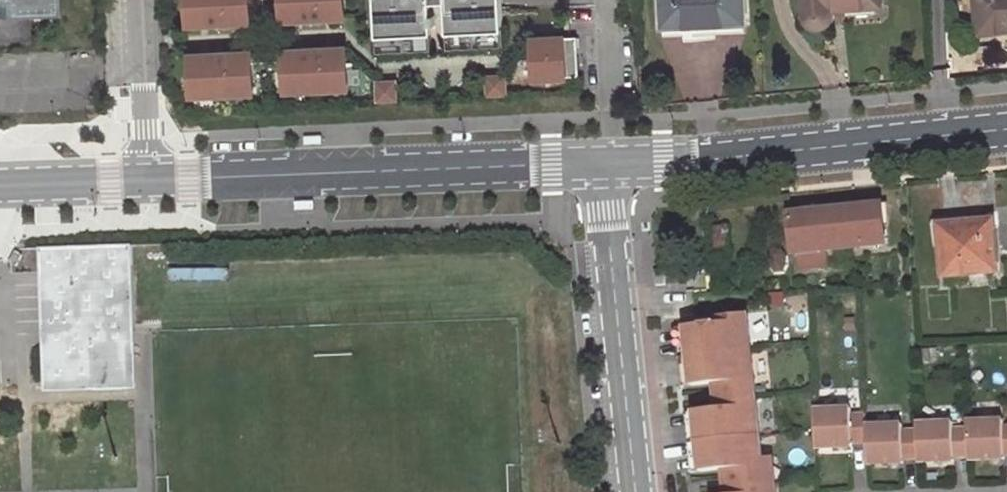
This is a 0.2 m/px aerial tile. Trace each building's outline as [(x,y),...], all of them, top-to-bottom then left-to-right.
[(51,17),(50,0),(0,0),(0,19),(51,17)] [(191,31),(253,28),(252,0),(189,0),(191,31)] [(285,26),(349,23),(347,0),(284,0),(285,26)] [(380,42),(435,39),(435,30),(439,30),(438,20),(434,20),(434,9),(433,0),(378,0),(380,42)] [(434,9),(449,8),(448,0),(433,0),(434,9)] [(449,8),(450,39),(506,36),(504,0),(448,0),(449,8)] [(664,25),(746,21),(745,0),(663,0),(664,25)] [(805,7),(806,14),(809,20),(814,23),(820,24),(823,23),(827,21),(830,18),(832,13),(833,7),(880,4),(880,0),(804,0),(805,7)] [(979,26),(1006,23),(1006,0),(977,0),(979,26)] [(506,36),(450,39),(451,54),(507,51),(506,36)] [(435,39),(380,42),(381,57),(436,54),(435,39)] [(537,43),(539,84),(571,82),(571,77),(583,76),(581,41),(569,42),(569,41),(537,43)] [(350,53),(287,56),(287,58),(288,67),(289,97),(352,93),(350,53)] [(255,58),(192,61),(194,102),(257,99),(256,68),(255,60),(255,58)] [(287,58),(255,60),(256,68),(288,67),(287,58)] [(492,79),(493,96),(509,95),(509,78),(492,79)] [(399,83),(382,84),(383,101),(400,100),(399,83)] [(881,205),(791,216),(794,251),(798,251),(800,269),(827,267),(825,248),(885,242),(881,205)] [(994,221),(941,225),(946,275),(998,270),(994,221)] [(132,245),(39,248),(40,273),(47,273),(49,334),(127,332),(125,265),(132,265),(132,245)] [(17,252),(15,252),(10,262),(11,264),(16,266),(18,265),(22,255),(21,254),(17,252)] [(47,273),(40,273),(42,344),(127,342),(129,390),(136,389),(132,265),(125,265),(127,332),(49,334),(47,273)] [(685,359),(748,353),(744,315),(715,318),(716,328),(705,329),(682,332),(685,359)] [(705,329),(716,328),(715,318),(704,319),(705,329)] [(673,333),(679,390),(689,389),(685,359),(682,332),(673,333)] [(127,342),(42,344),(43,384),(91,383),(91,391),(129,390),(127,342)] [(711,387),(722,386),(724,404),(752,401),(748,353),(685,359),(689,389),(711,387)] [(91,383),(43,384),(43,392),(91,391),(91,383)] [(724,404),(722,386),(711,387),(714,414),(725,413),(724,404)] [(695,444),(756,437),(752,401),(724,404),(725,413),(714,414),(692,416),(695,444)] [(816,450),(850,449),(850,445),(864,445),(863,426),(863,416),(849,417),(848,410),(814,412),(816,450)] [(682,417),(688,473),(698,472),(695,444),(692,416),(682,417)] [(967,461),(1003,459),(1003,456),(1006,456),(1006,427),(1001,427),(1001,421),(966,422),(966,429),(967,457),(967,461)] [(950,423),(916,424),(916,431),(917,459),(917,463),(951,461),(951,458),(967,457),(966,429),(950,429),(950,423)] [(865,465),(901,464),(901,460),(917,459),(916,431),(900,431),(900,425),(863,426),(864,445),(865,465)] [(720,470),(731,469),(733,489),(761,486),(759,462),(756,437),(695,444),(698,472),(720,470)] [(772,485),(770,461),(759,462),(761,486),(772,485)] [(722,491),(734,491),(733,489),(731,469),(720,470),(722,491)]
